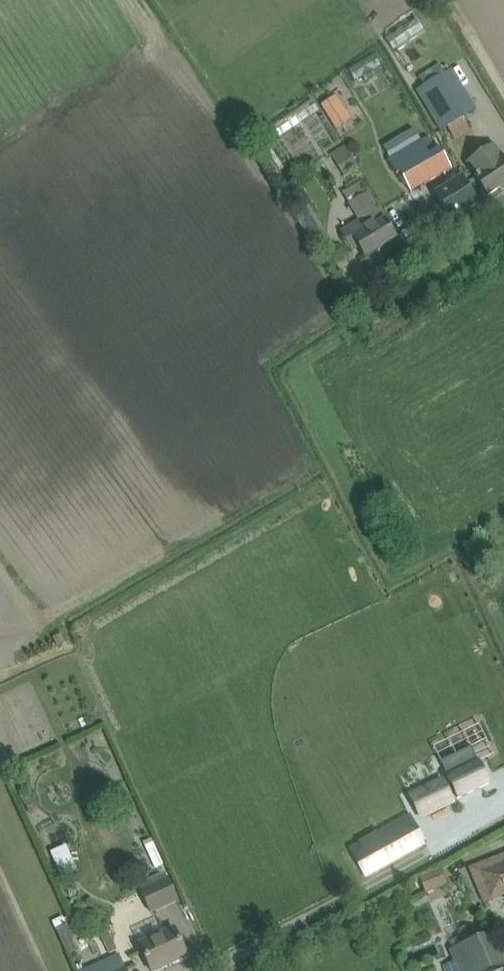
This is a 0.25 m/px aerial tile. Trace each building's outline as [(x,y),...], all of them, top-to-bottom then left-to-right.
[(474,110),(452,71),(415,92),(438,131),(474,110)] [(348,123),(335,101),(324,108),(337,130),(348,123)] [(431,136),(392,158),(411,193),(451,171),(431,136)] [(495,144),(481,154),(490,167),(475,178),(488,196),(503,184),(503,157),(495,144)] [(359,170),(351,156),(337,165),(345,178),(359,170)] [(478,203),(462,178),(435,194),(451,220),(478,203)] [(396,238),(368,192),(360,183),(342,193),(349,203),(366,231),(354,238),(365,257),(396,238)] [(449,793),(454,791),(458,798),(488,783),(472,750),(459,756),(466,769),(448,778),(451,785),(446,787),(443,780),(410,796),(420,816),(452,800),(449,793)] [(349,848),(365,877),(426,844),(410,815),(349,848)] [(471,870),(484,903),(503,895),(503,856),(471,870)] [(178,900),(165,873),(139,884),(151,912),(178,900)] [(139,943),(151,970),(157,970),(187,957),(173,927),(139,943)] [(493,932),(449,951),(453,962),(442,967),(443,970),(494,970),(503,967),(503,958),(493,932)] [(126,970),(119,953),(82,970),(127,970),(126,970)]
